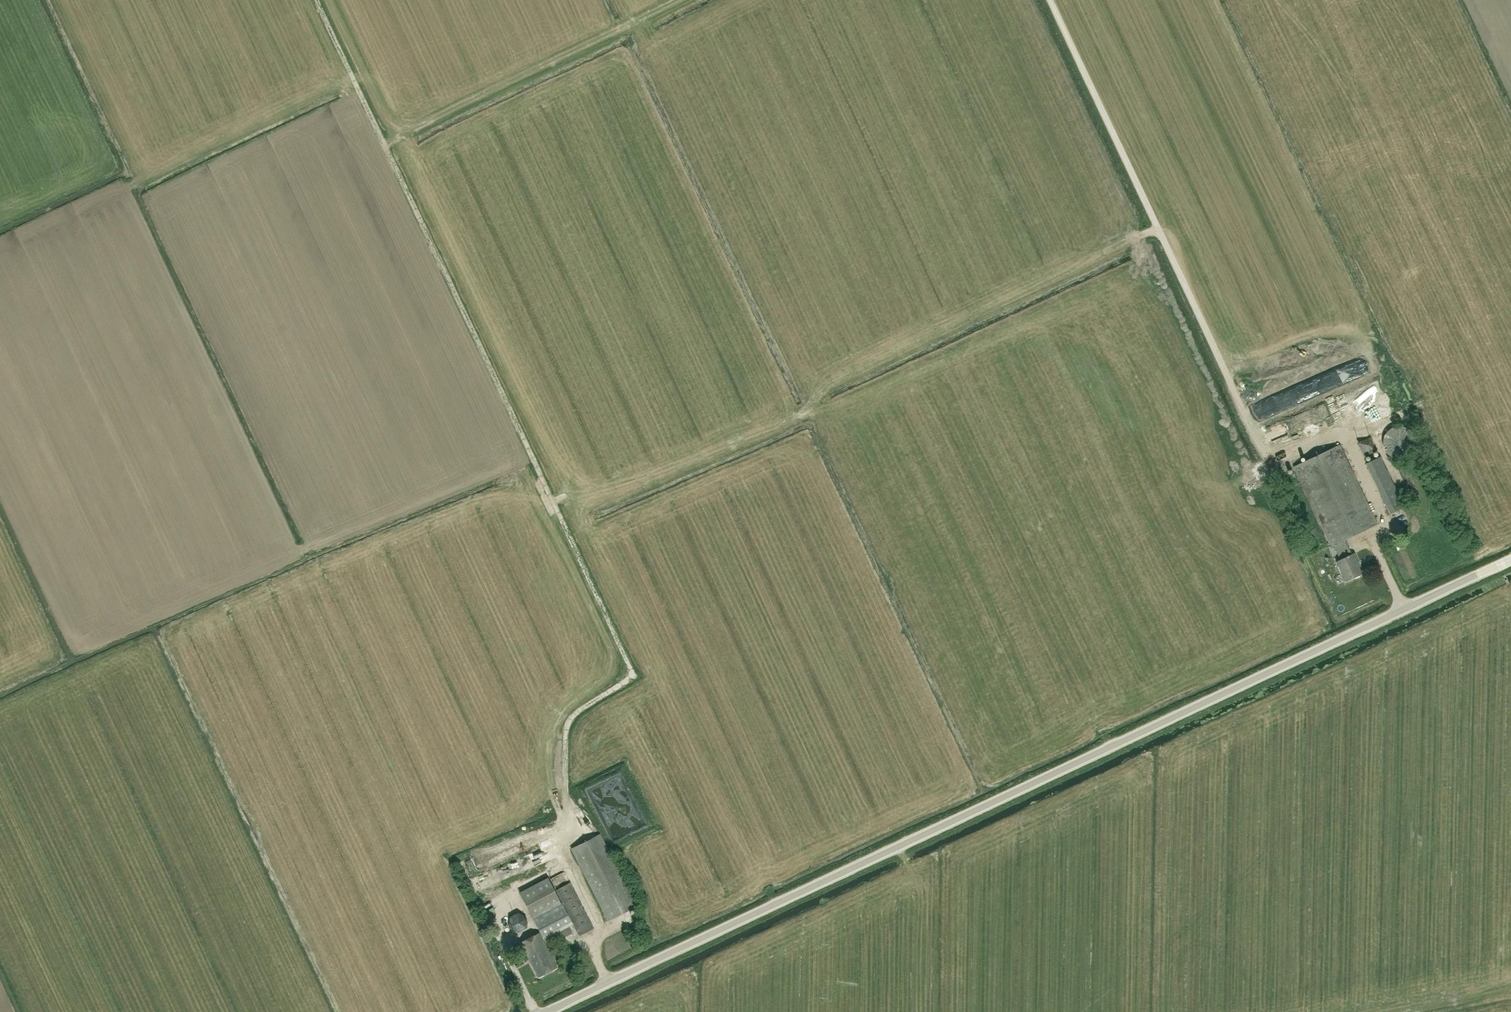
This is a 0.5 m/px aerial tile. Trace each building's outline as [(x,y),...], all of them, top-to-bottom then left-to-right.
[(1383,381),(1353,394),(1357,404),(1387,390),(1383,381)] [(1281,433),(1328,415),(1326,409),(1321,411),(1320,409),(1273,427),(1276,436),(1281,434),(1281,433)] [(1416,442),(1416,440),(1416,439),(1416,437),(1415,436),(1415,434),(1414,433),(1413,431),(1412,430),(1411,429),(1410,428),(1409,427),(1408,427),(1406,426),(1405,425),(1403,425),(1402,425),(1400,425),(1398,425),(1397,425),(1396,425),(1394,426),(1392,426),(1391,427),(1390,428),(1388,430),(1387,431),(1387,432),(1386,433),(1385,434),(1384,436),(1384,438),(1384,439),(1384,441),(1384,443),(1384,444),(1385,446),(1385,447),(1386,448),(1386,449),(1387,450),(1388,451),(1389,453),(1390,454),(1392,455),(1393,456),(1394,456),(1395,456),(1397,457),(1399,457),(1401,457),(1403,457),(1404,457),(1405,456),(1407,456),(1408,455),(1410,454),(1411,453),(1412,452),(1413,451),(1414,450),(1414,449),(1415,448),(1415,446),(1416,444),(1416,443),(1416,442)] [(1378,523),(1340,445),(1294,467),(1331,545),(1333,544),(1341,560),(1337,562),(1342,572),(1346,581),(1362,573),(1357,562),(1358,561),(1355,553),(1352,554),(1345,539),(1378,523)] [(1397,491),(1380,457),(1366,463),(1384,499),(1390,513),(1404,507),(1397,491)] [(643,819),(641,809),(635,810),(637,820),(643,819)] [(636,906),(599,834),(572,849),(608,920),(636,906)] [(559,866),(547,871),(549,877),(561,871),(559,866)] [(557,967),(542,939),(560,930),(564,937),(572,933),(568,926),(572,924),(562,904),(562,905),(548,878),(519,893),(539,932),(520,942),(538,977),(557,967)] [(594,928),(570,882),(555,890),(579,935),(594,928)] [(518,912),(509,917),(509,927),(517,933),(526,928),(526,917),(518,912)]
